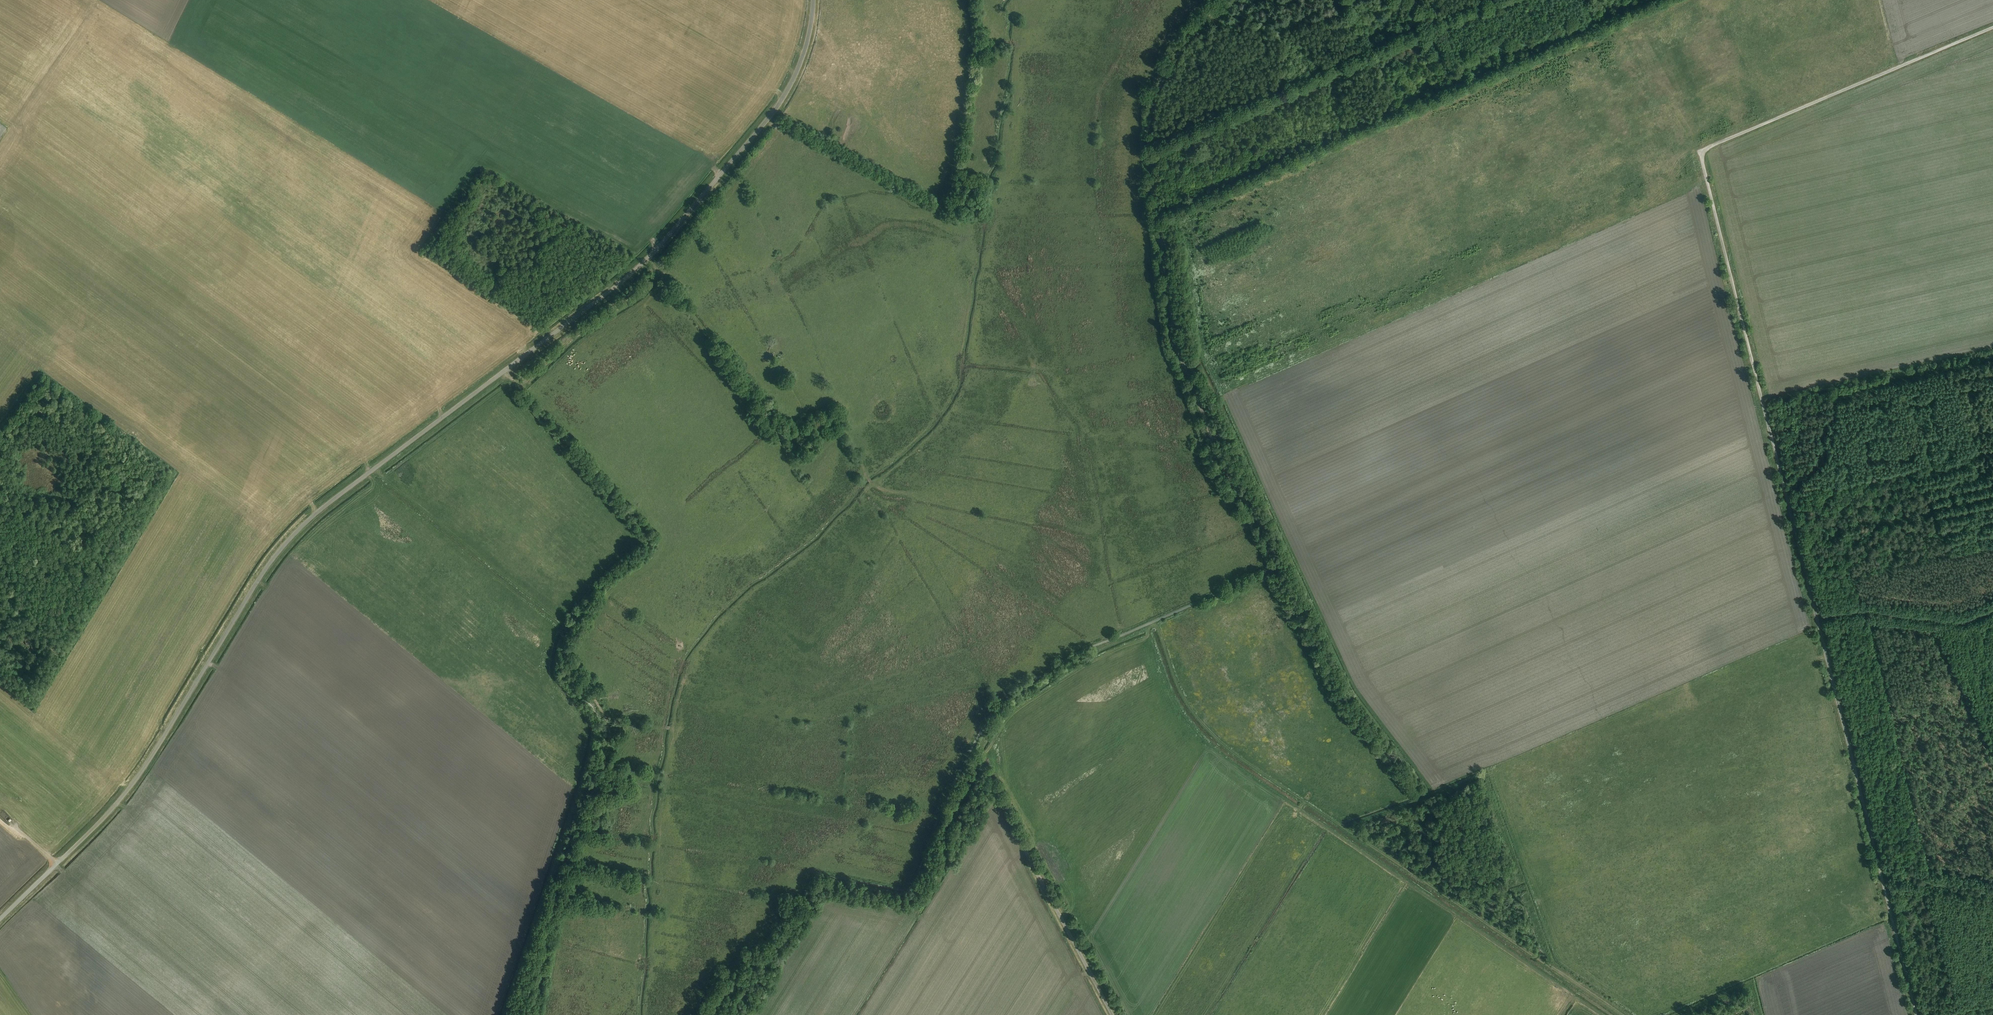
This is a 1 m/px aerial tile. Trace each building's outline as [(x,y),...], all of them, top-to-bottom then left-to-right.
[(14,837),(21,842),(23,839),(16,834),(14,837)]
